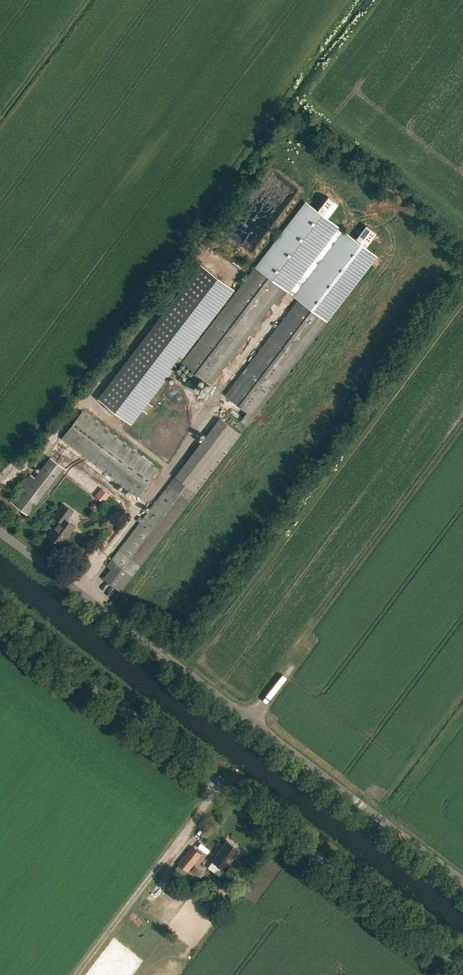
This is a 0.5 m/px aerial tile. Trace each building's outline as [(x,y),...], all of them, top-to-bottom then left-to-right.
[(241,421),(247,426),(377,256),(305,201),(183,362),(211,384),(284,289),(299,299),(225,395),(247,412),(241,421)] [(198,260),(95,395),(129,421),(139,408),(146,412),(151,405),(145,400),(232,287),(198,260)] [(83,411),(62,438),(137,496),(158,469),(83,411)] [(104,579),(120,592),(240,434),(220,418),(108,566),(112,569),(104,579)] [(50,458),(35,477),(31,474),(10,501),(29,516),(65,469),(50,458)] [(101,488),(95,495),(103,502),(110,494),(101,488)] [(60,521),(49,536),(61,545),(75,526),(67,520),(73,511),(64,504),(54,517),(60,521)] [(228,841),(218,855),(213,861),(219,865),(223,859),(228,863),(239,849),(228,841)] [(202,855),(191,847),(176,865),(187,874),(202,855)] [(186,886),(188,883),(170,870),(168,873),(186,886)]
